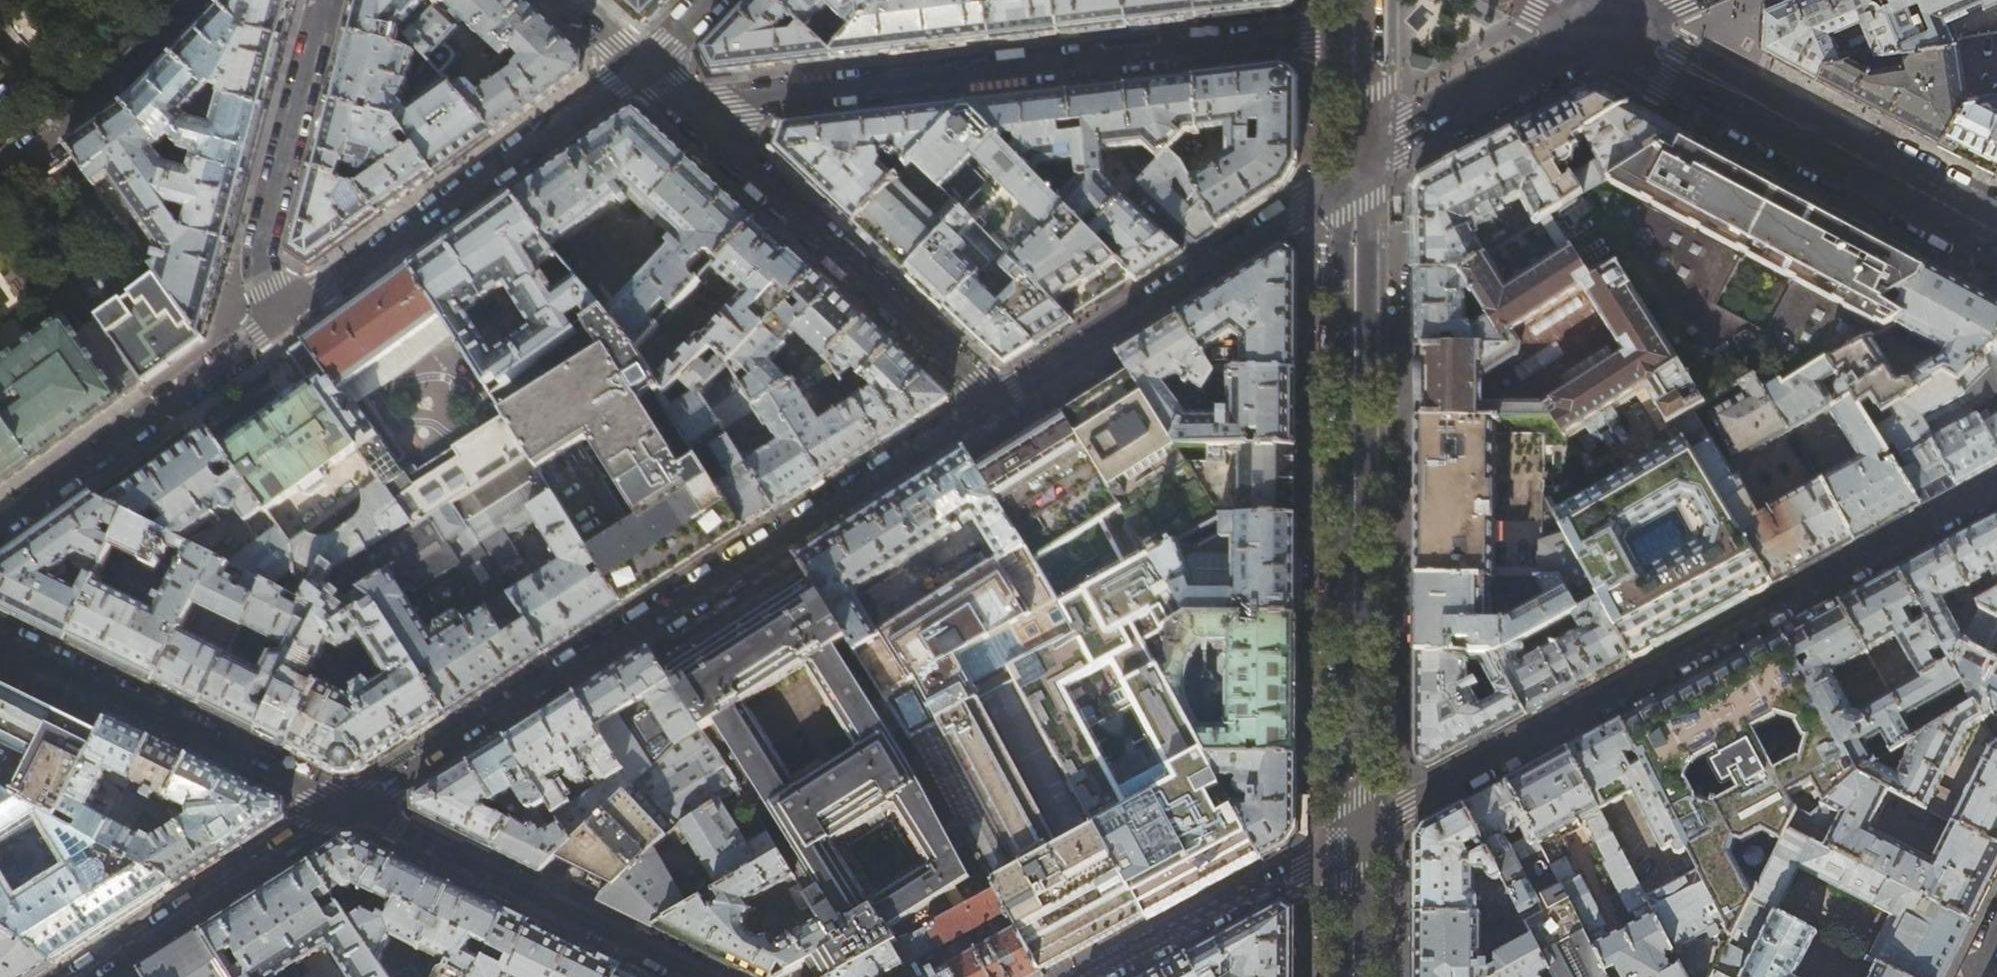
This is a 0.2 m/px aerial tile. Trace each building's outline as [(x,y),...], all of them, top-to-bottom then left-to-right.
[(218,5),(239,25),(238,33),(248,35),(250,32),(283,42),(294,0),(223,0),(218,5)] [(355,1),(346,36),(393,48),(397,31),(426,0),(356,0),(355,1)] [(516,71),(480,97),(470,86),(464,85),(461,88),(456,92),(492,135),(536,104),(580,72),(582,57),(531,10),(520,0),(441,0),(516,71)] [(643,25),(667,0),(616,0),(643,25)] [(791,17),(772,0),(750,0),(730,21),(702,51),(712,73),(771,67),(832,60),(831,54),(806,31),(800,26),(793,34),(780,36),(779,30),(791,17)] [(791,17),(800,26),(806,31),(817,20),(825,28),(826,28),(830,29),(831,28),(834,27),(837,26),(841,21),(852,32),(877,5),(871,0),(772,0),(791,17)] [(985,0),(881,0),(877,5),(852,32),(831,54),(832,60),(924,49),(989,42),(985,0)] [(989,42),(1019,38),(1058,34),(1054,0),(985,0),(989,42)] [(1058,34),(1088,30),(1127,26),(1124,0),(1054,0),(1058,34)] [(1127,26),(1159,22),(1196,18),(1194,0),(1124,0),(1127,26)] [(1196,18),(1249,12),(1284,8),(1288,7),(1292,4),(1295,0),(1194,0),(1196,18)] [(1904,48),(1883,0),(1779,0),(1764,6),(1763,44),(1795,61),(1818,72),(1827,61),(1884,52),(1901,49),(1904,48)] [(1904,48),(1957,39),(1960,39),(1950,17),(1984,2),(1988,8),(1996,4),(1996,0),(1883,0),(1904,48)] [(437,3),(436,3),(405,37),(426,60),(457,27),(438,8),(440,6),(437,3)] [(274,75),(283,42),(250,32),(248,35),(238,33),(239,25),(218,5),(171,56),(212,95),(265,109),(274,75)] [(415,54),(393,48),(346,36),(338,68),(328,103),(362,112),(364,105),(373,108),(371,115),(396,121),(406,106),(401,100),(404,96),(415,54)] [(1967,100),(1957,39),(1904,48),(1901,49),(1903,63),(1886,66),(1884,52),(1827,61),(1818,72),(1877,103),(1941,135),(1964,100),(1967,100)] [(132,97),(121,105),(170,158),(247,177),(256,142),(265,109),(212,95),(171,56),(132,97)] [(1195,79),(1201,131),(1231,128),(1231,155),(1190,180),(1218,229),(1260,203),(1285,187),(1297,166),(1297,135),(1297,84),(1294,78),(1291,74),(1284,70),(1281,69),(1240,73),(1195,79)] [(1162,82),(1125,87),(1132,148),(1143,146),(1158,161),(1169,150),(1186,133),(1201,131),(1195,79),(1162,82)] [(412,111),(406,106),(396,121),(411,143),(415,148),(435,176),(465,154),(492,135),(456,92),(448,84),(412,111)] [(1094,90),(1068,93),(1076,165),(1049,192),(1089,232),(1123,199),(1103,179),(1100,151),(1132,148),(1125,87),(1094,90)] [(1556,113),(1516,133),(1563,209),(1582,196),(1570,176),(1583,137),(1629,108),(1617,102),(1608,97),(1598,91),(1590,95),(1556,113)] [(1025,98),(966,105),(966,108),(1000,143),(1004,140),(1015,139),(1016,147),(1010,153),(1049,192),(1076,165),(1068,93),(1025,98)] [(1993,95),(1995,104),(1993,105),(1992,106),(1991,106),(1988,103),(1987,103),(1985,97),(1967,100),(1964,100),(1941,135),(1968,149),(1996,164),(1996,95),(1993,95)] [(371,115),(362,112),(328,103),(320,135),(310,171),(339,179),(353,183),(358,166),(369,170),(376,176),(358,189),(378,217),(406,197),(435,176),(415,148),(406,154),(402,149),(411,143),(396,121),(371,115)] [(64,145),(82,169),(119,143),(183,233),(229,245),(238,211),(247,177),(170,158),(121,105),(64,145)] [(966,108),(966,105),(869,116),(783,126),(775,150),(800,173),(836,207),(855,224),(897,180),(880,165),(880,155),(902,175),(913,164),(966,108)] [(572,151),(510,195),(549,248),(615,198),(619,203),(626,198),(622,193),(628,188),(682,237),(676,243),(672,239),(666,244),(671,249),(654,267),(650,263),(647,263),(638,272),(639,274),(643,278),(608,316),(637,351),(653,333),(658,328),(650,320),(666,303),(674,311),(699,283),(691,276),(691,268),(703,255),(711,253),(719,261),(757,221),(696,165),(634,107),(572,151)] [(1010,153),(1000,143),(966,108),(913,164),(934,183),(941,190),(966,164),(991,190),(966,215),(1002,252),(1052,304),(1117,263),(1110,256),(1096,242),(1089,232),(1049,192),(1010,153)] [(1680,135),(1653,121),(1629,108),(1583,137),(1570,176),(1582,196),(1680,135)] [(1550,218),(1563,209),(1516,133),(1463,161),(1420,183),(1413,196),(1413,226),(1413,275),(1459,274),(1494,252),(1482,239),(1474,239),(1468,225),(1476,221),(1478,224),(1503,212),(1501,208),(1520,198),(1535,227),(1550,218)] [(1718,155),(1680,135),(1582,196),(1563,209),(1550,218),(1592,283),(1622,264),(1709,403),(1724,395),(1753,378),(1771,368),(1783,388),(1826,360),(1828,363),(1871,339),(1896,326),(1906,320),(1883,305),(1919,285),(1928,267),(1883,243),(1796,197),(1718,155)] [(219,280),(229,245),(183,233),(119,143),(82,169),(94,186),(107,178),(161,255),(157,274),(203,340),(204,339),(219,280)] [(1181,162),(1169,150),(1158,161),(1137,184),(1197,242),(1206,237),(1218,229),(1190,180),(1181,162)] [(913,164),(902,175),(897,180),(855,224),(883,251),(906,272),(963,212),(942,191),(936,198),(945,207),(934,218),(917,202),(912,194),(917,190),(923,195),(934,183),(913,164)] [(338,184),(339,179),(310,171),(299,212),(289,251),(309,265),(348,238),(378,217),(358,189),(338,184)] [(479,217),(444,242),(482,299),(504,285),(532,329),(511,344),(525,368),(575,332),(567,321),(581,310),(590,322),(604,312),(549,248),(510,195),(479,217)] [(1123,199),(1089,232),(1096,242),(1104,233),(1117,245),(1113,247),(1111,250),(1110,253),(1110,256),(1117,263),(1127,273),(1135,281),(1156,268),(1182,252),(1123,198),(1123,199)] [(966,215),(963,212),(906,272),(926,291),(945,309),(984,271),(1002,252),(966,215)] [(1550,218),(1535,227),(1523,234),(1499,249),(1494,252),(1459,274),(1468,291),(1485,317),(1504,347),(1413,350),(1413,367),(1415,367),(1415,382),(1415,402),(1414,402),(1414,420),(1492,419),(1551,420),(1564,441),(1645,390),(1666,426),(1665,426),(1667,429),(1674,425),(1673,423),(1693,412),(1709,403),(1622,264),(1592,283),(1550,218)] [(788,251),(757,221),(719,261),(712,270),(741,298),(702,340),(700,338),(657,382),(666,397),(667,396),(679,384),(701,361),(712,350),(720,358),(728,365),(730,368),(814,275),(788,251)] [(1496,244),(1499,249),(1523,234),(1520,230),(1514,233),(1514,232),(1501,240),(1501,241),(1496,244)] [(444,242),(429,253),(409,267),(441,317),(490,394),(525,368),(511,344),(482,299),(444,242)] [(1233,278),(1176,315),(1212,372),(1296,373),(1297,323),(1297,254),(1283,247),(1233,278)] [(1002,252),(984,271),(1003,288),(1002,296),(996,302),(1000,305),(999,309),(1034,345),(1052,333),(1071,322),(1068,319),(1052,304),(1002,252)] [(1052,304),(1068,319),(1087,305),(1099,296),(1098,295),(1127,273),(1117,263),(1052,304)] [(322,330),(302,344),(336,392),(441,317),(409,267),(386,284),(322,330)] [(1906,320),(1896,326),(1932,345),(1934,345),(1945,351),(1941,359),(1933,364),(1932,364),(1916,374),(1917,375),(1909,380),(1906,376),(1899,377),(1899,382),(1871,339),(1828,363),(1836,375),(1842,386),(1858,409),(1872,400),(1882,416),(1942,376),(1958,383),(1996,347),(1996,346),(1996,303),(1971,290),(1928,267),(1919,285),(1883,305),(1906,320)] [(984,271),(945,309),(970,332),(1004,364),(1018,355),(1034,345),(999,309),(1000,305),(996,302),(1002,296),(1003,288),(984,271)] [(203,340),(157,274),(129,295),(131,297),(121,304),(119,301),(94,319),(139,384),(140,385),(169,364),(203,340)] [(1459,274),(1413,275),(1413,310),(1413,350),(1504,347),(1485,317),(1469,327),(1469,326),(1467,325),(1465,324),(1464,324),(1463,296),(1468,291),(1459,274)] [(840,299),(814,275),(730,368),(734,373),(755,407),(771,396),(791,383),(770,364),(786,345),(784,344),(794,332),(815,351),(808,359),(816,367),(827,361),(864,321),(840,299)] [(1413,310),(1413,275),(1405,275),(1405,311),(1413,310)] [(139,384),(94,319),(83,303),(0,362),(0,484),(23,468),(139,384)] [(608,316),(604,312),(590,322),(586,325),(603,353),(587,364),(581,354),(566,364),(572,373),(504,417),(505,419),(529,457),(537,469),(588,437),(642,521),(590,554),(622,606),(657,583),(718,545),(742,530),(715,488),(711,480),(695,490),(693,487),(700,482),(662,424),(671,418),(661,403),(666,397),(657,382),(654,379),(637,351),(608,316)] [(1212,372),(1176,315),(1150,331),(1117,352),(1130,373),(1173,443),(1212,372)] [(875,332),(864,321),(827,361),(839,380),(850,367),(863,379),(865,377),(892,348),(875,332)] [(676,355),(653,333),(637,351),(654,379),(676,355)] [(336,392),(302,344),(288,354),(310,384),(299,393),(298,390),(284,400),(285,403),(268,415),(248,429),(246,427),(232,437),(233,439),(221,448),(264,509),(268,514),(301,491),(305,497),(314,496),(326,488),(328,476),(326,473),(357,450),(382,484),(368,494),(368,502),(367,506),(366,510),(363,517),(361,521),(358,523),(338,538),(329,541),(322,542),(316,541),(311,539),(307,537),(292,548),(292,549),(294,575),(313,584),(325,563),(335,571),(412,523),(397,502),(414,490),(410,484),(353,403),(347,407),(342,400),(336,392)] [(899,346),(895,351),(915,369),(945,398),(949,393),(899,346)] [(1882,416),(1868,425),(1889,458),(1894,466),(1919,506),(1937,496),(1996,464),(1996,418),(1991,421),(1986,413),(1943,435),(1938,426),(1933,424),(1927,427),(1923,420),(1964,398),(1966,402),(1979,405),(1996,395),(1996,346),(1996,347),(1958,383),(1942,376),(1882,416)] [(895,351),(892,348),(865,377),(873,391),(854,404),(879,444),(906,426),(948,400),(945,398),(915,369),(895,351)] [(713,382),(728,365),(720,358),(710,368),(701,361),(679,384),(691,397),(674,407),(667,396),(666,397),(661,403),(671,418),(693,452),(712,439),(723,431),(701,396),(713,382)] [(1820,384),(1836,375),(1828,363),(1826,360),(1783,388),(1771,368),(1753,378),(1788,432),(1830,407),(1830,400),(1820,384)] [(839,380),(827,361),(816,367),(791,383),(771,396),(823,479),(849,462),(879,444),(854,404),(839,380)] [(1296,407),(1296,373),(1212,372),(1173,443),(1176,447),(1296,447),(1296,407)] [(715,385),(713,382),(701,396),(723,431),(755,410),(754,408),(755,407),(734,373),(715,385)] [(1106,388),(1063,415),(1118,505),(1150,556),(1177,541),(1220,518),(1176,447),(1173,443),(1130,373),(1106,388)] [(1788,432),(1753,378),(1724,395),(1730,404),(1710,416),(1734,461),(1788,432)] [(1868,425),(1858,409),(1842,386),(1837,389),(1835,391),(1834,394),(1834,395),(1841,406),(1830,413),(1861,461),(1821,483),(1853,542),(1885,524),(1919,506),(1894,466),(1885,472),(1880,463),(1889,458),(1868,425)] [(771,396),(755,407),(754,408),(755,410),(764,423),(767,422),(780,444),(752,462),(746,453),(740,457),(774,510),(799,494),(823,479),(771,396)] [(348,397),(342,400),(347,407),(353,403),(410,484),(417,479),(360,399),(356,401),(355,398),(348,397)] [(1735,480),(1693,412),(1673,423),(1674,425),(1685,442),(1772,585),(1812,564),(1853,542),(1821,483),(1759,516),(1740,479),(1735,480)] [(1018,443),(976,469),(1033,559),(1081,528),(1118,505),(1063,415),(1018,443)] [(529,457),(505,419),(414,490),(397,502),(412,523),(415,528),(452,505),(529,457)] [(1492,419),(1414,420),(1414,453),(1414,532),(1414,579),(1488,579),(1492,578),(1492,570),(1534,570),(1535,578),(1559,578),(1576,611),(1598,599),(1543,496),(1541,496),(1540,432),(1492,432),(1492,419)] [(149,471),(104,503),(128,515),(180,540),(225,509),(226,511),(228,512),(231,513),(232,512),(234,512),(237,509),(246,522),(264,509),(221,448),(208,430),(149,471)] [(723,431),(712,439),(717,447),(711,451),(728,479),(715,488),(742,530),(759,519),(774,510),(740,457),(723,431)] [(1610,458),(1611,459),(1623,480),(1664,455),(1663,454),(1656,441),(1654,442),(1647,439),(1647,438),(1610,458)] [(1664,455),(1623,480),(1611,459),(1543,496),(1598,599),(1632,660),(1661,645),(1719,614),(1754,595),(1772,585),(1685,442),(1663,454),(1664,455)] [(1296,483),(1296,447),(1176,447),(1220,518),(1221,517),(1296,518),(1296,483)] [(827,535),(795,555),(808,576),(910,738),(1014,681),(1008,669),(1073,633),(1059,606),(1033,559),(976,469),(963,449),(946,460),(887,497),(827,535)] [(533,521),(560,563),(510,595),(546,653),(583,630),(622,606),(590,554),(537,469),(529,457),(452,505),(499,578),(511,570),(509,565),(520,558),(507,537),(533,521)] [(104,503),(90,496),(36,534),(0,560),(0,609),(28,623),(66,641),(95,582),(96,579),(87,574),(79,591),(58,581),(60,579),(62,577),(63,575),(64,572),(64,570),(64,566),(63,562),(75,554),(102,567),(112,548),(128,515),(104,503)] [(499,578),(452,505),(415,528),(341,575),(374,602),(448,716),(484,693),(524,667),(523,667),(530,663),(545,653),(545,654),(546,653),(510,595),(499,578)] [(1156,667),(1144,643),(1166,629),(1187,617),(1150,556),(1118,505),(1081,528),(1108,579),(1059,606),(1073,633),(1008,669),(1014,681),(1144,917),(1145,916),(1203,885),(1258,855),(1232,807),(1216,777),(1205,757),(1156,667)] [(216,559),(180,540),(128,515),(112,548),(155,568),(166,547),(182,555),(162,596),(157,593),(153,600),(159,602),(154,611),(95,582),(66,641),(109,663),(153,684),(175,640),(165,635),(169,626),(180,632),(184,623),(193,605),(216,559)] [(1296,566),(1296,518),(1221,517),(1220,538),(1222,539),(1232,539),(1232,558),(1233,558),(1232,588),(1193,588),(1177,541),(1150,556),(1187,617),(1296,617),(1296,566)] [(1946,545),(1966,585),(1994,571),(1996,576),(1996,523),(1995,519),(1973,530),(1946,545)] [(278,528),(227,564),(230,566),(249,575),(263,583),(284,594),(294,575),(292,549),(292,548),(278,528)] [(1928,613),(1929,613),(1931,615),(1924,619),(1950,662),(1952,666),(1980,610),(1977,606),(1973,598),(1966,585),(1946,545),(1921,558),(1896,571),(1915,604),(1922,600),(1924,603),(1923,605),(1923,607),(1923,610),(1925,612),(1926,612),(1928,613)] [(227,564),(216,559),(193,605),(240,628),(241,626),(263,583),(249,575),(241,592),(222,582),(230,566),(227,564)] [(320,612),(257,735),(272,742),(287,750),(322,682),(320,681),(319,682),(312,678),(329,646),(338,650),(341,645),(332,629),(374,602),(341,575),(335,571),(325,563),(313,584),(303,603),(320,612)] [(1868,586),(1838,603),(1865,651),(1882,643),(1883,645),(1884,646),(1887,647),(1888,646),(1898,641),(1904,653),(1875,668),(1890,695),(1950,662),(1924,619),(1915,604),(1896,571),(1868,586)] [(294,575),(284,594),(263,583),(241,626),(286,648),(283,653),(269,654),(260,672),(237,661),(242,652),(236,649),(239,643),(234,640),(227,654),(200,707),(230,722),(257,735),(320,612),(303,603),(313,584),(294,575)] [(893,947),(927,929),(995,892),(910,738),(808,576),(778,596),(706,641),(662,669),(701,729),(743,798),(764,831),(779,855),(792,877),(803,893),(810,906),(820,921),(836,948),(777,976),(838,976),(893,947)] [(1488,579),(1414,579),(1414,611),(1414,654),(1492,655),(1493,657),(1546,628),(1558,621),(1576,611),(1559,578),(1535,578),(1497,578),(1497,584),(1508,584),(1508,599),(1532,599),(1539,595),(1542,599),(1499,623),(1488,623),(1488,579)] [(1988,590),(1973,598),(1977,606),(1992,597),(1988,590)] [(1992,597),(1977,606),(1980,610),(1996,619),(1996,594),(1992,597)] [(1632,660),(1598,599),(1576,611),(1558,621),(1561,627),(1564,625),(1570,622),(1574,621),(1579,620),(1584,618),(1590,623),(1580,624),(1576,626),(1579,631),(1555,644),(1579,689),(1604,675),(1632,660)] [(341,645),(338,650),(339,651),(360,638),(386,679),(375,686),(374,684),(369,683),(353,694),(352,697),(322,682),(287,750),(311,761),(334,773),(359,771),(420,733),(448,716),(374,602),(332,629),(341,645)] [(1875,668),(1865,651),(1838,603),(1810,617),(1780,634),(1857,774),(1974,704),(1952,666),(1950,662),(1890,695),(1875,668)] [(1996,630),(1996,619),(1980,610),(1952,666),(1974,704),(1989,695),(1996,699),(1996,668),(1982,660),(1996,630)] [(1156,667),(1205,757),(1295,757),(1295,686),(1296,617),(1187,617),(1166,629),(1166,667),(1156,667)] [(184,623),(180,632),(175,640),(153,684),(176,695),(200,707),(227,654),(194,638),(198,630),(184,623)] [(1549,634),(1546,628),(1493,657),(1526,717),(1554,702),(1579,689),(1555,644),(1524,661),(1521,666),(1516,663),(1517,654),(1524,650),(1526,646),(1549,634)] [(1751,650),(1672,693),(1620,721),(1695,865),(1699,872),(1732,937),(1735,929),(1750,900),(1757,887),(1738,877),(1740,873),(1733,860),(1728,858),(1734,839),(1741,842),(1761,831),(1780,841),(1787,829),(1796,810),(1789,796),(1813,784),(1823,803),(1856,774),(1857,774),(1780,634),(1751,650)] [(612,670),(574,694),(632,784),(635,782),(677,743),(701,729),(662,669),(649,647),(612,670)] [(1414,690),(1414,654),(1405,654),(1405,690),(1414,690)] [(1492,655),(1414,654),(1414,690),(1414,703),(1414,762),(1428,770),(1480,742),(1526,717),(1493,657),(1492,655)] [(1144,917),(1014,681),(910,738),(995,892),(1012,923),(1016,929),(1040,972),(1094,943),(1144,917)] [(0,687),(0,789),(58,820),(99,735),(57,714),(0,687)] [(525,725),(505,738),(546,802),(571,841),(632,784),(574,694),(556,706),(525,725)] [(1989,695),(1974,704),(1983,719),(1996,711),(1996,712),(1996,699),(1989,695)] [(1966,730),(1983,719),(1974,704),(1857,774),(1856,774),(1889,791),(1950,822),(1951,823),(1962,800),(1937,787),(1948,766),(1950,767),(1967,733),(1965,732),(1966,730)] [(104,725),(99,735),(58,820),(101,843),(112,822),(88,809),(108,769),(132,781),(152,737),(133,727),(109,715),(104,725)] [(1592,736),(1567,750),(1599,810),(1632,792),(1661,849),(1662,849),(1665,849),(1672,846),(1671,848),(1674,853),(1679,855),(1686,869),(1695,865),(1620,721),(1592,736)] [(677,743),(635,782),(678,827),(674,830),(674,833),(680,842),(682,843),(688,840),(706,870),(719,890),(779,855),(764,831),(745,843),(725,809),(743,798),(701,729),(677,743)] [(168,745),(152,737),(132,781),(128,792),(165,808),(190,756),(168,745)] [(490,747),(468,761),(493,800),(494,802),(512,815),(518,819),(546,802),(505,738),(490,747)] [(1962,800),(1951,823),(1996,846),(1996,744),(1988,748),(1962,800)] [(1646,899),(1599,810),(1567,750),(1535,767),(1506,782),(1608,976),(1687,976),(1646,899)] [(245,843),(285,818),(283,803),(235,779),(190,756),(165,808),(179,827),(187,840),(190,839),(192,840),(194,840),(196,842),(208,835),(223,857),(245,843)] [(1295,796),(1295,757),(1205,757),(1216,777),(1234,778),(1237,781),(1235,784),(1235,787),(1236,791),(1237,793),(1240,795),(1243,796),(1257,797),(1257,802),(1232,807),(1258,855),(1261,860),(1287,846),(1295,833),(1295,831),(1295,796)] [(486,805),(493,800),(468,761),(445,776),(412,796),(413,812),(463,836),(492,850),(509,824),(518,819),(512,815),(508,822),(483,809),(486,805)] [(1889,791),(1856,774),(1823,803),(1809,816),(1797,810),(1796,810),(1787,829),(1924,898),(1932,902),(1970,922),(1987,890),(1996,870),(1996,846),(1951,823),(1950,822),(1931,860),(1870,829),(1889,791)] [(635,782),(632,784),(571,841),(555,858),(556,858),(587,873),(571,883),(583,888),(601,897),(602,898),(654,849),(674,830),(678,827),(635,782)] [(1463,806),(1500,877),(1509,895),(1520,915),(1540,953),(1549,969),(1553,976),(1608,976),(1506,782),(1486,793),(1463,806)] [(58,820),(0,789),(0,840),(39,815),(73,870),(17,906),(0,879),(0,926),(7,931),(54,964),(106,931),(176,887),(101,843),(58,820)] [(179,827),(165,808),(128,792),(112,822),(101,843),(176,887),(190,878),(223,857),(208,835),(196,842),(194,840),(192,840),(190,839),(187,840),(179,827)] [(571,841),(546,802),(518,819),(509,824),(492,850),(520,864),(539,873),(555,858),(571,841)] [(1500,877),(1463,806),(1441,818),(1423,828),(1415,841),(1415,880),(1414,916),(1474,915),(1476,913),(1477,911),(1478,910),(1478,900),(1477,898),(1476,896),(1475,895),(1473,895),(1473,871),(1484,871),(1488,878),(1489,880),(1492,880),(1494,880),(1500,877)] [(1787,829),(1780,841),(1757,887),(1750,900),(1776,913),(1799,869),(1899,919),(1876,964),(1901,976),(1943,976),(1951,961),(1970,922),(1932,902),(1926,916),(1918,912),(1924,898),(1787,829)] [(339,843),(309,862),(351,922),(367,912),(370,909),(371,909),(396,858),(383,851),(364,842),(339,843)] [(676,888),(654,849),(602,898),(598,902),(636,921),(652,929),(719,890),(706,870),(699,874),(699,872),(684,881),(684,883),(676,888)] [(792,877),(779,855),(719,890),(652,929),(722,963),(752,976),(777,976),(836,948),(820,921),(774,946),(769,938),(765,939),(762,940),(759,939),(756,939),(754,938),(752,936),(750,935),(748,932),(746,928),(745,924),(746,921),(746,920),(748,915),(750,913),(752,911),(747,903),(792,877)] [(422,870),(396,858),(371,909),(370,909),(377,912),(376,915),(367,912),(351,922),(380,964),(389,945),(388,945),(390,940),(385,938),(387,935),(419,951),(452,885),(422,870)] [(309,862),(298,869),(201,930),(231,976),(280,976),(320,950),(321,952),(330,947),(350,976),(389,976),(380,964),(351,922),(309,862)] [(1646,899),(1687,976),(1712,976),(1714,973),(1728,945),(1732,937),(1699,872),(1646,899)] [(452,885),(419,951),(435,959),(436,957),(448,963),(445,970),(444,969),(442,970),(440,971),(439,973),(437,976),(477,976),(508,912),(482,900),(452,885)] [(1012,923),(995,892),(927,929),(938,950),(947,967),(953,976),(1043,976),(1040,972),(1016,929),(982,948),(972,930),(996,917),(1002,927),(1004,927),(1012,923)] [(803,910),(810,906),(803,893),(795,897),(803,910)] [(1506,915),(1520,915),(1509,895),(1498,900),(1506,915)] [(1722,976),(1796,976),(1816,934),(1776,913),(1750,900),(1735,929),(1759,942),(1751,957),(1728,945),(1714,973),(1722,976)] [(1146,976),(1294,976),(1295,959),(1295,911),(1282,904),(1207,944),(1146,976)] [(623,968),(562,939),(508,912),(477,976),(618,976),(623,968)] [(1520,915),(1506,915),(1474,915),(1414,916),(1414,960),(1414,976),(1494,976),(1540,953),(1520,915)] [(54,964),(7,931),(0,926),(0,976),(33,976),(35,976),(54,964)] [(927,929),(893,947),(903,967),(909,976),(928,976),(922,965),(917,961),(938,950),(927,929)] [(201,930),(192,936),(169,950),(139,970),(144,976),(231,976),(201,930)] [(903,967),(893,947),(838,976),(885,976),(903,967)] [(1539,974),(1549,969),(1540,953),(1494,976),(1541,976),(1539,974)] [(1876,964),(1870,976),(1901,976),(1876,964)] [(412,966),(394,976),(419,976),(412,966)] [(947,967),(929,976),(953,976),(947,967)] [(623,968),(618,976),(641,976),(623,968)]
